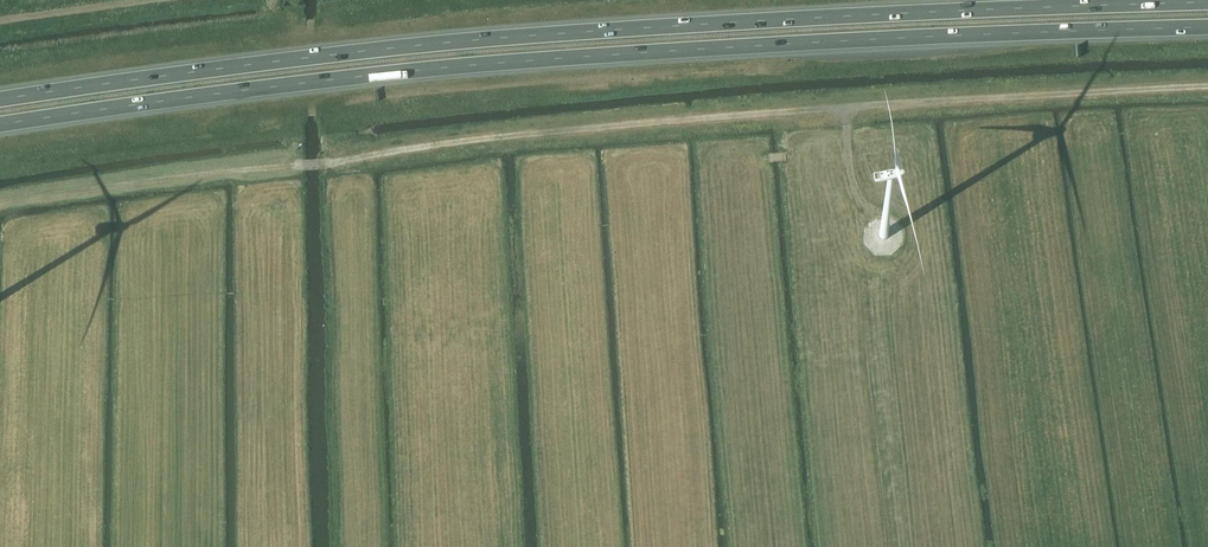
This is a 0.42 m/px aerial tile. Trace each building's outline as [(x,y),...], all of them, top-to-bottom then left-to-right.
[(891,215),(875,215),(868,223),(863,227),(863,244),(875,256),(891,256),(903,244),(903,227),(891,215)]
